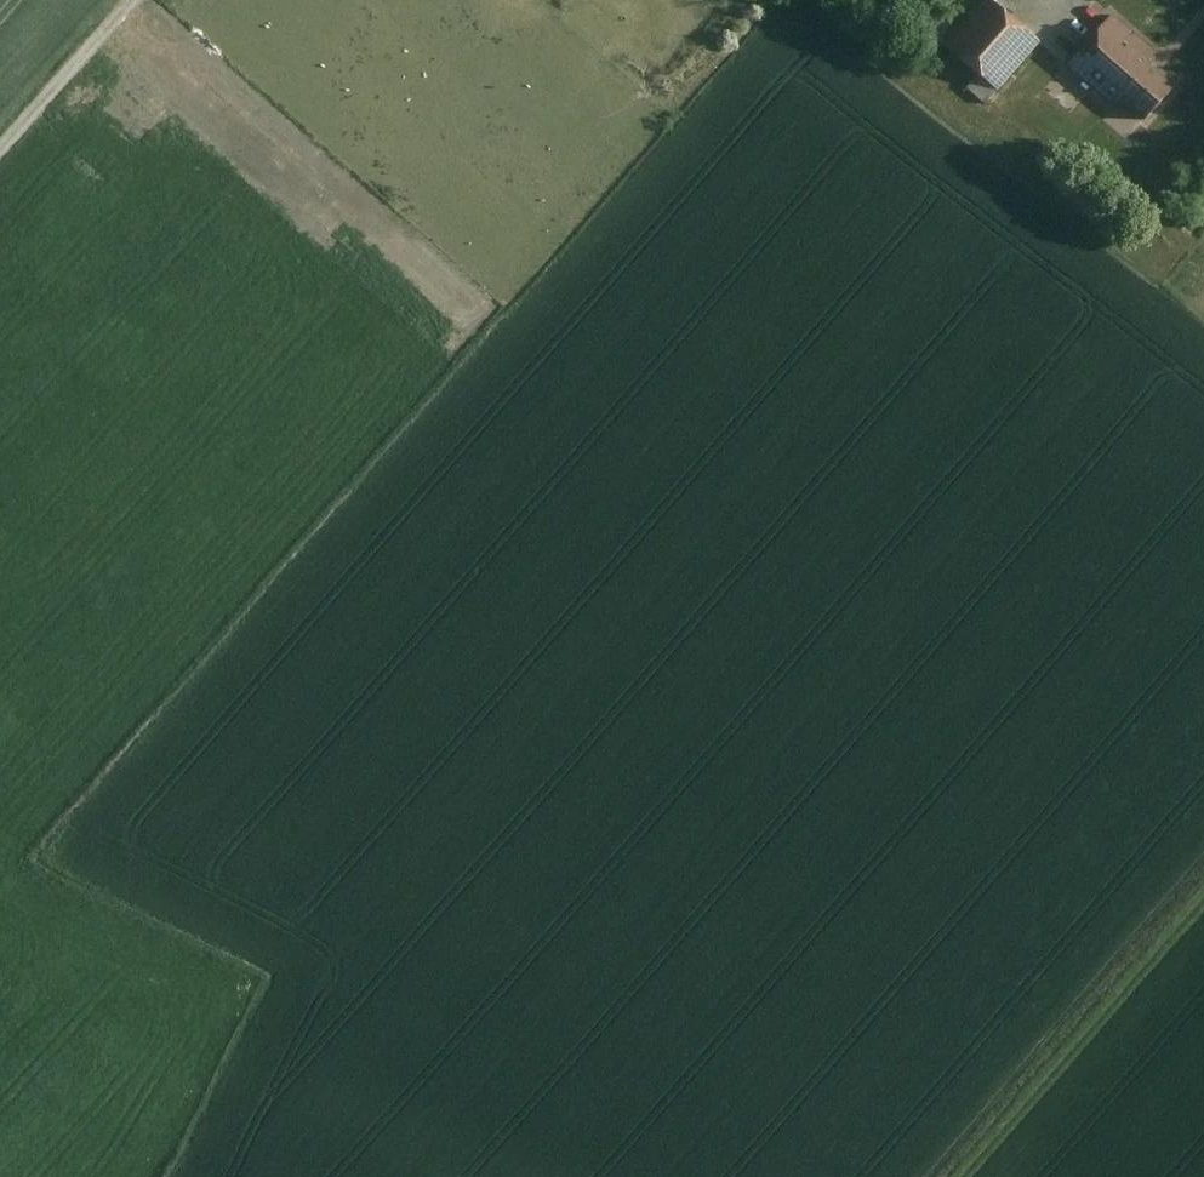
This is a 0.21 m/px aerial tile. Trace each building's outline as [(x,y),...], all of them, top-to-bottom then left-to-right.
[(1008,0),(985,0),(949,41),(1000,86),(1046,33),(1008,0)] [(1189,73),(1118,16),(1077,65),(1149,123),(1189,73)]
